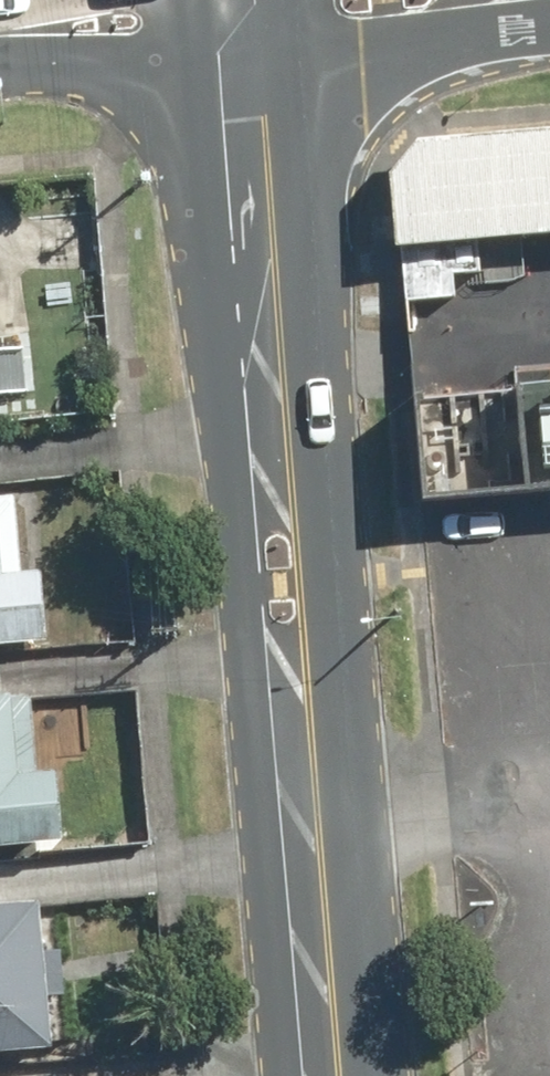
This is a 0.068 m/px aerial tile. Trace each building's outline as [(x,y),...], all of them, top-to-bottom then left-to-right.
[(386,248),(549,235),(549,128),(411,140),(380,175),(386,248)] [(409,502),(549,489),(549,380),(399,392),(409,502)] [(0,498),(0,645),(39,641),(32,571),(14,572),(7,497),(0,498)] [(54,837),(49,769),(28,771),(22,693),(0,694),(0,842),(54,837)] [(0,904),(0,1048),(45,1044),(34,901),(0,904)]
